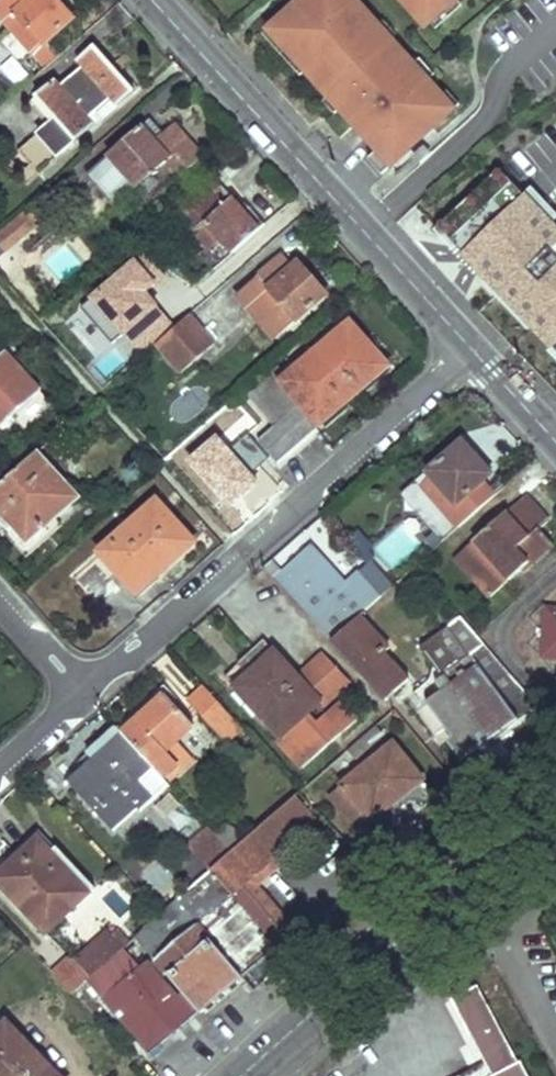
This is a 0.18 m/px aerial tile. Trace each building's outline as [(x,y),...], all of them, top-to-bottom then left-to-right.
[(0,6),(0,14),(35,55),(75,20),(58,0),(7,0),(0,6)] [(361,0),(296,0),(264,30),(393,172),(461,110),(361,0)] [(427,32),(462,0),(398,0),(427,32)] [(79,61),(84,67),(62,86),(57,80),(31,102),(49,124),(42,130),(64,155),(135,93),(95,47),(79,61)] [(16,53),(1,61),(13,83),(28,74),(16,53)] [(176,123),(156,141),(144,128),(90,176),(117,207),(140,186),(154,202),(205,156),(176,123)] [(42,130),(11,157),(33,182),(64,155),(42,130)] [(512,169),(443,232),(555,353),(555,217),(512,169)] [(250,207),(246,212),(224,186),(186,219),(223,262),(266,225),(250,207)] [(0,232),(0,243),(6,251),(43,219),(31,205),(0,232)] [(327,297),(300,263),(295,266),(286,254),(252,281),(289,327),(294,333),(303,325),(299,320),(327,297)] [(289,327),(252,281),(239,292),(276,338),(289,327)] [(217,345),(191,315),(158,344),(183,373),(217,345)] [(281,463),(391,364),(351,320),(282,382),(273,372),(250,392),(248,394),(277,425),(261,440),(281,463)] [(6,351),(0,357),(0,427),(41,390),(6,351)] [(491,474),(465,444),(432,473),(434,475),(455,499),(444,508),(462,528),(495,498),(482,483),(491,474)] [(76,493),(38,450),(0,484),(0,509),(30,543),(46,528),(43,524),(76,493)] [(423,484),(444,508),(455,499),(434,475),(423,484)] [(524,500),(457,560),(491,599),(530,565),(534,568),(555,550),(541,532),(547,526),(524,500)] [(193,542),(158,502),(103,550),(138,591),(193,542)] [(412,519),(376,547),(393,570),(430,542),(412,519)] [(333,641),(357,621),(361,617),(383,598),(380,594),(363,576),(361,574),(349,584),(313,545),(276,578),(333,641)] [(386,588),(370,570),(363,576),(380,594),(386,588)] [(529,620),(543,636),(546,608),(529,620)] [(546,608),(543,636),(542,659),(555,660),(555,608),(546,608)] [(361,617),(357,621),(386,654),(389,650),(361,617)] [(386,654),(357,621),(333,641),(388,703),(410,683),(386,654)] [(461,621),(424,649),(440,671),(479,637),(461,621)] [(529,646),(542,659),(543,636),(529,646)] [(440,671),(450,687),(417,715),(434,737),(446,728),(472,760),(480,753),(474,746),(484,738),(490,746),(539,706),(479,637),(440,671)] [(241,665),(251,676),(273,700),(260,712),(282,737),(279,740),(305,768),(358,719),(341,700),(319,721),(309,711),(321,700),(331,691),(336,697),(352,682),(324,651),(297,675),(266,641),(241,665)] [(555,675),(555,660),(542,659),(555,675)] [(273,700),(251,676),(238,688),(260,712),(273,700)] [(228,743),(244,728),(207,687),(191,702),(228,743)] [(327,705),(336,697),(331,691),(321,700),(327,705)] [(197,726),(167,693),(123,733),(124,735),(165,780),(174,771),(178,775),(195,759),(180,742),(197,726)] [(383,736),(380,731),(376,727),(350,750),(357,759),(383,736)] [(165,780),(124,735),(73,782),(116,828),(139,807),(142,811),(170,785),(169,783),(165,780)] [(427,775),(398,740),(335,792),(364,828),(427,775)] [(474,762),(452,780),(455,783),(476,766),(474,762)] [(178,775),(174,771),(165,780),(169,783),(178,775)] [(137,938),(170,975),(211,938),(243,975),(288,936),(245,885),(317,818),(298,796),(233,853),(208,826),(187,845),(212,872),(137,938)] [(261,886),(326,827),(317,818),(245,885),(288,936),(297,928),(261,886)] [(40,840),(0,877),(0,882),(47,933),(90,893),(40,840)] [(170,975),(185,992),(201,1011),(243,975),(211,938),(170,975)] [(201,1011),(185,992),(179,997),(147,962),(142,966),(125,948),(90,979),(88,981),(153,1053),(201,1011)] [(71,959),(54,975),(72,995),(88,981),(90,979),(71,959)] [(479,995),(455,1007),(460,1017),(475,1046),(491,1075),(526,1075),(523,1069),(519,1071),(481,997),(479,995)] [(8,1022),(0,1030),(0,1075),(58,1075),(8,1022)]
